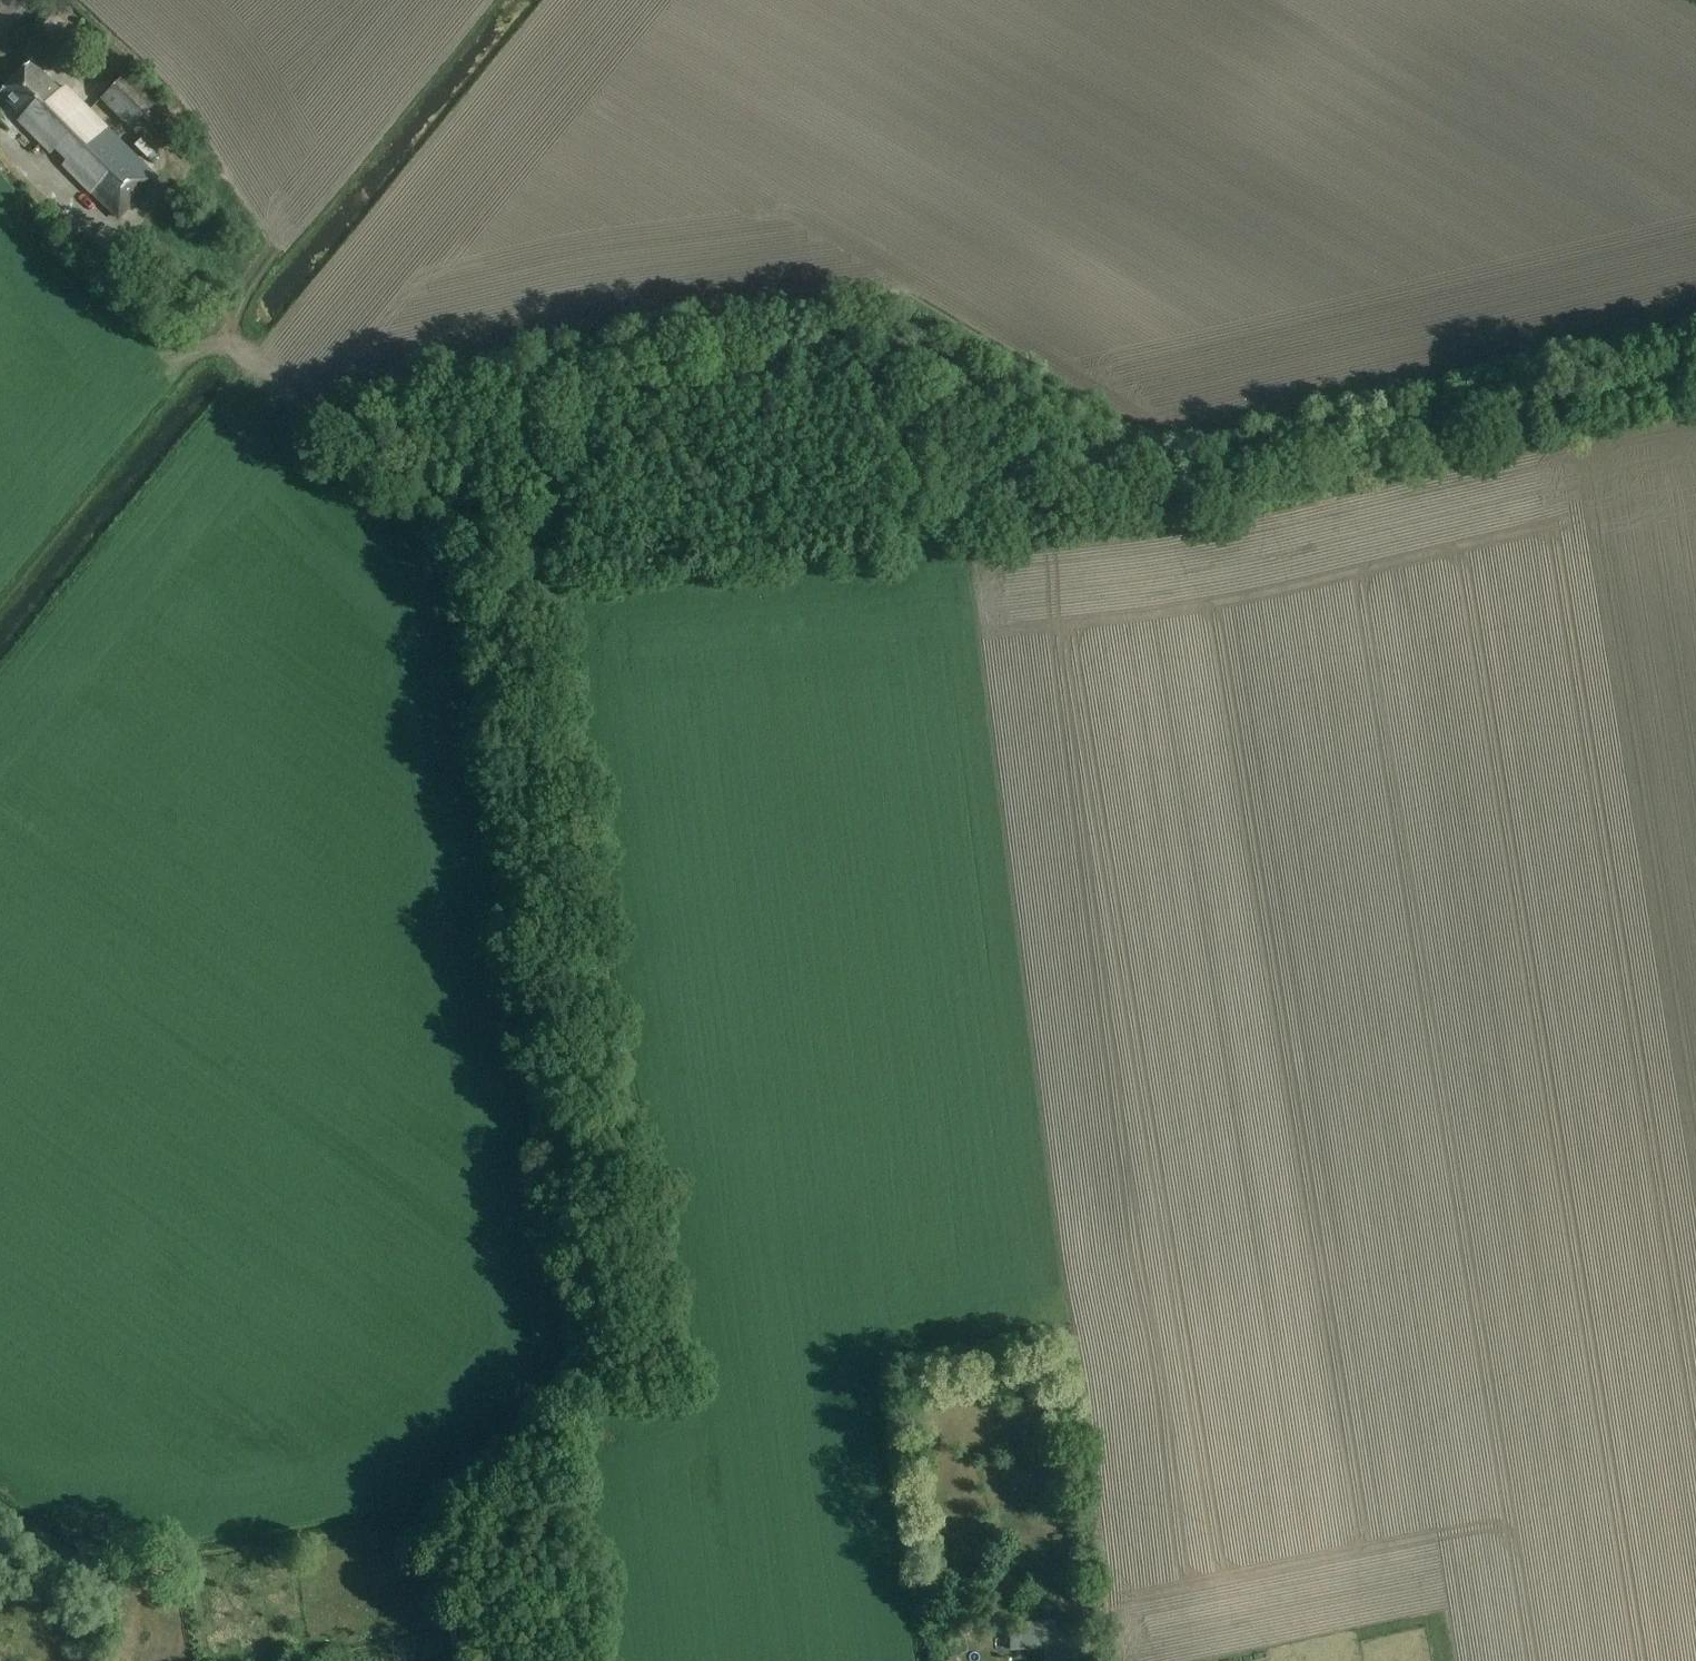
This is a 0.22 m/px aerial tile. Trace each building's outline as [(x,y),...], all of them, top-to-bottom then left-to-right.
[(118,220),(158,179),(68,89),(65,93),(33,63),(0,94),(23,116),(19,121),(52,154),(56,149),(67,160),(63,164),(118,220)] [(1047,1660),(1078,1660),(1095,1660),(1092,1621),(1058,1624),(1057,1617),(1021,1621),(1023,1647),(1045,1645),(1047,1660)]
